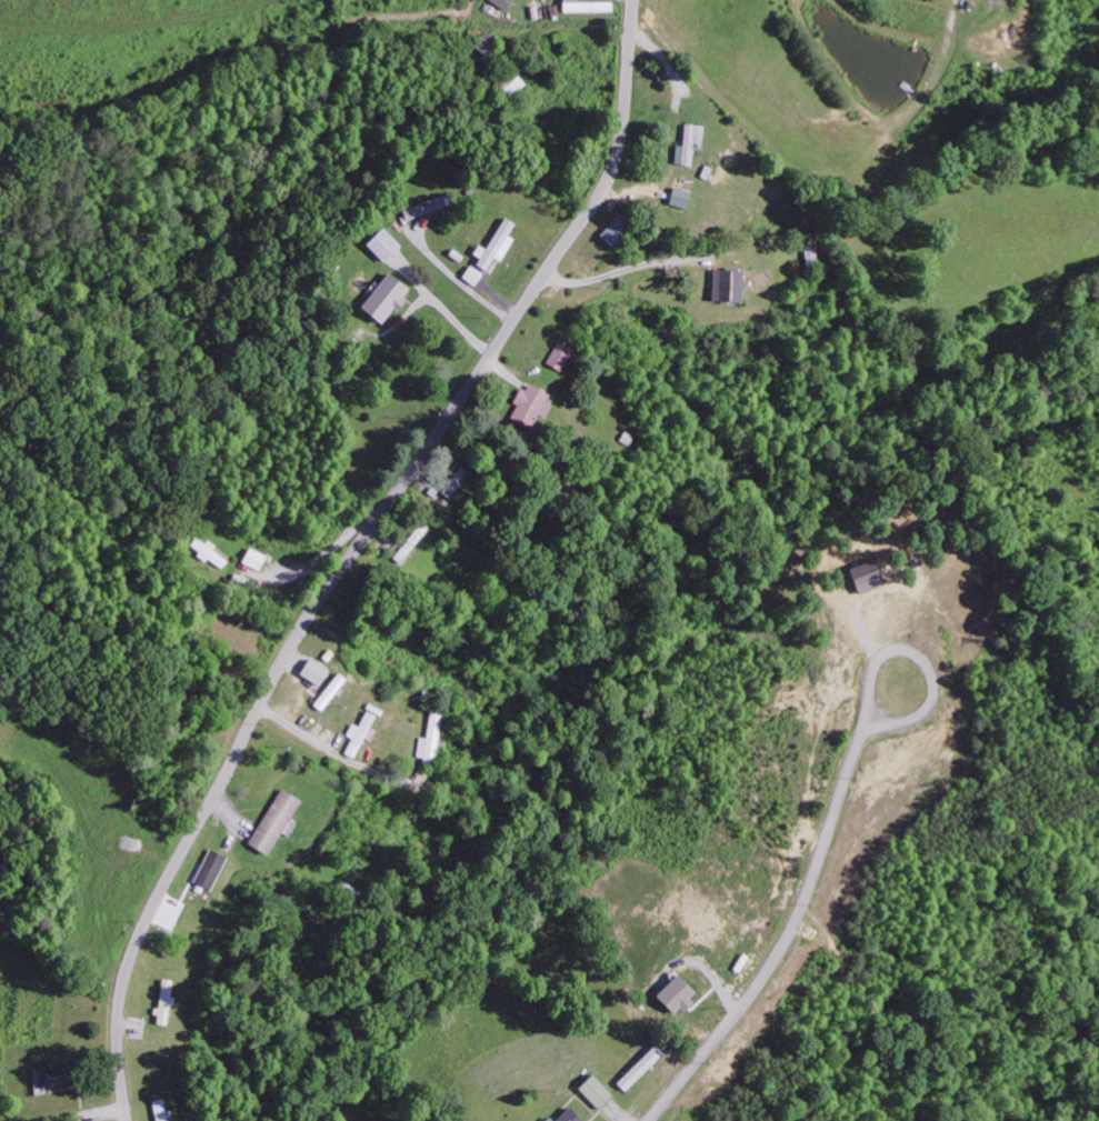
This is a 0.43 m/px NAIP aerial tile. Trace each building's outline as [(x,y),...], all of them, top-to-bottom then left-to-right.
[(505,10),(510,0),(487,0),(505,10)] [(577,0),(561,0),(562,12),(613,12),(613,2),(577,2),(577,0)] [(525,83),(512,69),(497,82),(510,96),(525,83)] [(702,126),(683,125),(682,146),(675,146),(674,165),(691,166),(692,147),(701,147),(702,126)] [(684,208),(688,192),(672,187),(667,204),(684,208)] [(453,205),(449,193),(402,208),(406,220),(453,205)] [(611,248),(631,227),(618,214),(598,236),(611,248)] [(476,265),(487,272),(495,258),(501,261),(514,238),(509,236),(516,224),(504,217),(486,249),(478,245),(473,254),(480,258),(476,265)] [(365,244),(383,263),(401,247),(383,228),(365,244)] [(483,274),(471,265),(462,277),(475,286),(483,274)] [(741,270),(711,269),(710,301),(740,302),(741,270)] [(403,300),(402,299),(409,289),(388,272),(359,308),(382,326),(403,300)] [(559,372),(572,350),(557,341),(545,364),(559,372)] [(543,402),(547,395),(524,383),(513,404),(516,405),(509,418),(528,429),(536,415),(543,419),(550,406),(543,402)] [(441,493),(450,500),(469,472),(459,465),(441,493)] [(222,570),(230,559),(198,536),(190,547),(222,570)] [(267,556),(249,548),(242,563),(259,571),(267,556)] [(883,585),(872,560),(846,570),(857,596),(883,585)] [(347,679),(338,672),(312,705),(322,712),(347,679)] [(357,728),(351,725),(346,736),(352,739),(344,754),(354,759),(376,715),(366,710),(357,728)] [(416,760),(436,762),(441,713),(429,712),(427,738),(418,737),(416,760)] [(247,845),(266,856),(299,800),(280,789),(247,845)] [(193,884),(210,892),(226,858),(209,850),(193,884)] [(654,996),(673,1017),(696,996),(677,975),(654,996)] [(155,1025),(168,1026),(173,981),(160,980),(155,1025)] [(617,1085),(626,1093),(662,1053),(653,1045),(617,1085)] [(60,1089),(59,1067),(33,1068),(33,1090),(60,1089)] [(577,1089),(597,1110),(612,1095),(593,1074),(577,1089)] [(155,1120),(169,1120),(164,1099),(151,1102),(155,1120)] [(568,1107),(554,1120),(581,1120),(568,1107)]
